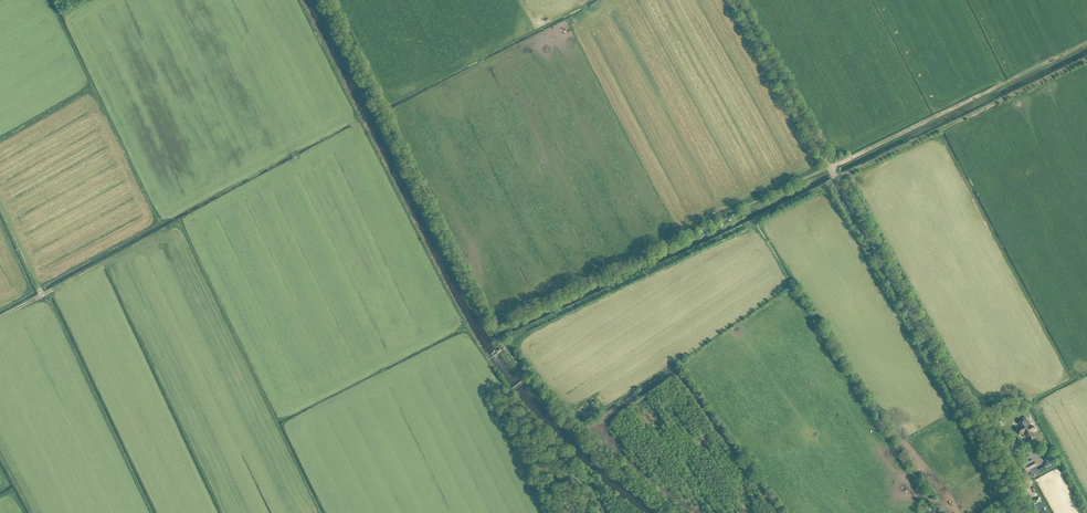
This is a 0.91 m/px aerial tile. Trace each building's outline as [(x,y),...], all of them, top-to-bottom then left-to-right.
[(1029,440),(1035,437),(1032,432),(1034,431),(1034,430),(1035,429),(1035,427),(1034,426),(1033,425),(1031,425),(1029,426),(1025,419),(1019,423),(1021,426),(1017,429),(1020,434),(1022,433),(1025,438),(1027,436),(1029,440)] [(1047,462),(1045,463),(1047,466),(1056,462),(1051,450),(1043,454),(1047,462)] [(1036,466),(1034,462),(1026,466),(1025,464),(1020,466),(1024,474),(1029,471),(1028,470),(1036,466)] [(1028,470),(1029,471),(1031,476),(1039,472),(1036,466),(1028,470)]
